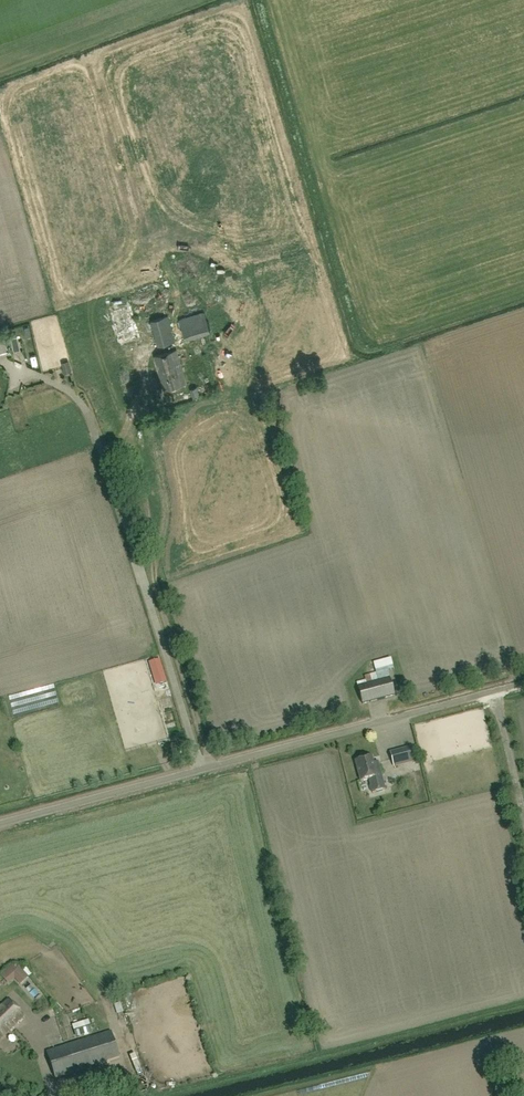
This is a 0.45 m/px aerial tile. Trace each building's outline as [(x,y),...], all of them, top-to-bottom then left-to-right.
[(118,328),(122,342),(141,337),(133,305),(115,310),(119,328),(118,328)] [(185,341),(210,333),(204,312),(179,320),(185,341)] [(157,346),(170,343),(175,342),(168,316),(150,321),(157,346)] [(163,390),(186,384),(176,349),(154,356),(163,390)] [(72,360),(64,361),(66,373),(73,372),(72,360)] [(193,399),(200,397),(197,387),(190,390),(193,399)] [(378,680),(390,677),(385,661),(374,664),(378,680)] [(390,677),(378,680),(358,686),(362,704),(395,696),(390,677)] [(13,696),(15,713),(55,708),(53,691),(13,696)] [(164,710),(174,710),(174,695),(164,695),(164,710)] [(394,767),(416,761),(413,747),(390,753),(394,767)] [(373,793),(385,790),(378,763),(378,764),(374,765),(372,758),(364,760),(356,762),(361,782),(369,780),(373,793)] [(4,975),(12,983),(17,978),(22,983),(30,976),(17,962),(4,975)] [(23,1017),(8,1001),(0,1008),(0,1038),(23,1017)] [(110,1026),(116,1023),(105,1004),(99,1007),(110,1026)] [(55,1078),(120,1058),(111,1031),(47,1052),(55,1078)] [(5,1047),(13,1055),(24,1044),(16,1036),(5,1047)]
